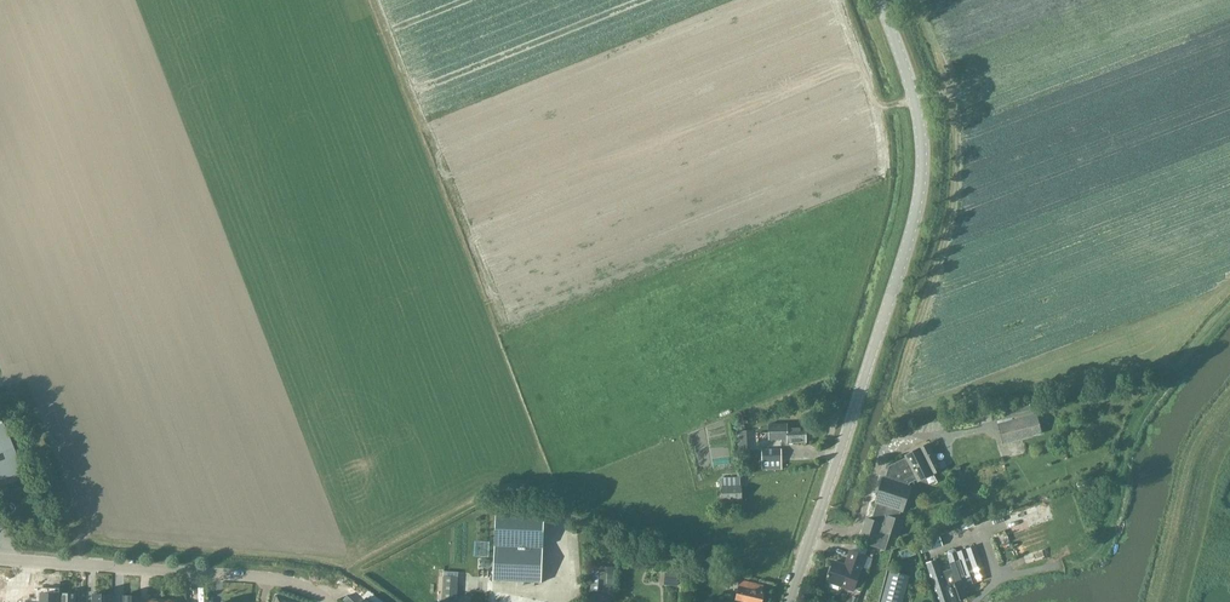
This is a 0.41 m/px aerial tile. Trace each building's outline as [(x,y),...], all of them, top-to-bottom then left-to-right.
[(1031,413),(1029,404),(1000,411),(1003,421),(1031,413)] [(1003,441),(1040,431),(1036,417),(999,426),(1003,441)] [(3,423),(1,419),(0,420),(0,479),(21,471),(3,423)] [(787,424),(768,424),(768,440),(781,440),(781,442),(786,442),(786,443),(806,443),(806,440),(807,439),(807,435),(806,434),(805,426),(787,426),(787,424)] [(919,482),(942,471),(929,444),(906,455),(908,458),(891,466),(887,479),(883,478),(876,502),(879,503),(874,520),(867,518),(862,535),(871,537),(869,543),(885,548),(889,534),(898,537),(903,520),(898,519),(900,511),(904,512),(911,486),(909,486),(910,483),(918,479),(919,482)] [(760,468),(781,467),(780,449),(760,449),(760,468)] [(740,499),(740,485),(739,477),(721,477),(721,485),(721,500),(740,499)] [(1036,519),(1032,505),(1004,515),(1009,529),(1036,519)] [(542,548),(543,539),(544,513),(496,511),(494,546),(492,579),(539,582),(541,548),(542,548)] [(928,538),(918,541),(921,550),(931,547),(928,538)] [(947,555),(952,568),(943,571),(953,601),(966,597),(962,586),(986,578),(974,546),(956,552),(955,550),(953,549),(947,550),(947,552),(948,555),(947,555)] [(864,568),(868,556),(850,550),(845,565),(833,561),(826,581),(853,590),(861,567),(864,568)] [(936,559),(926,563),(939,601),(951,601),(936,559)] [(909,576),(889,571),(881,601),(902,601),(909,576)] [(764,594),(761,593),(763,585),(741,580),(742,575),(727,572),(726,579),(740,582),(735,599),(748,601),(762,601),(764,594)] [(665,573),(665,583),(678,584),(679,574),(665,573)] [(31,601),(59,601),(59,594),(42,594),(42,601),(31,601)] [(75,594),(62,594),(62,601),(75,601),(75,594)]
